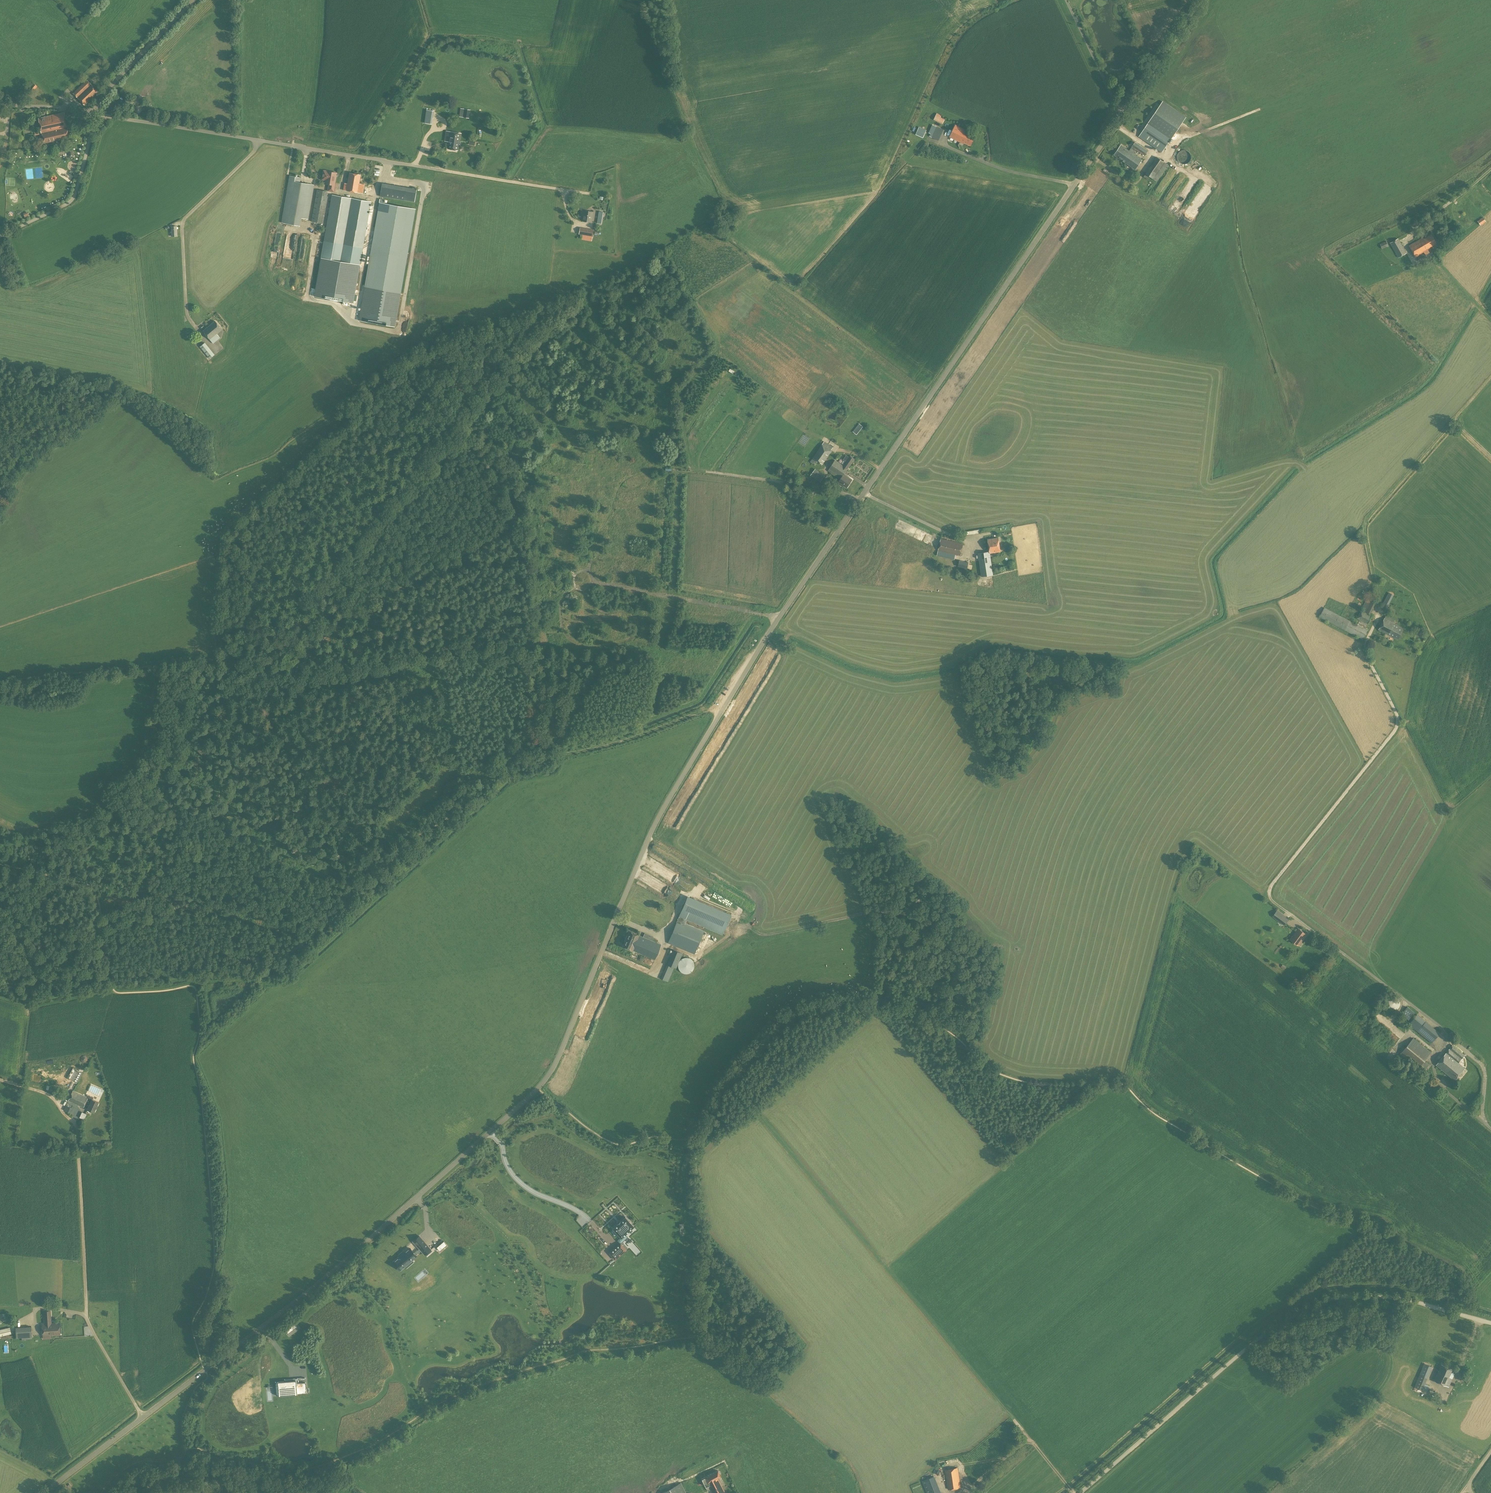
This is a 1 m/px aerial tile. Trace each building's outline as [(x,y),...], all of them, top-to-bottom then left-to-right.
[(87,80),(73,93),(85,106),(99,92),(87,80)] [(1161,152),(1185,118),(1162,102),(1139,137),(1161,152)] [(469,118),(470,110),(460,108),(459,117),(469,118)] [(432,124),(434,111),(426,109),(424,123),(432,124)] [(926,124),(930,115),(925,112),(921,122),(926,124)] [(64,113),(38,118),(42,134),(44,143),(69,138),(64,113)] [(934,120),(942,124),(945,119),(940,117),(941,115),(937,113),(934,120)] [(471,125),(464,124),(463,124),(462,134),(471,135),(472,126),(471,126),(471,125)] [(930,135),(932,136),(932,138),(940,141),(945,130),(932,124),(930,130),(932,131),(931,133),(930,135)] [(975,136),(970,134),(970,133),(968,132),(969,132),(955,125),(949,137),(964,144),(964,143),(965,144),(965,143),(970,146),(975,136)] [(457,140),(460,141),(461,134),(446,131),(445,141),(447,141),(447,140),(448,140),(448,139),(457,141),(457,140)] [(447,140),(447,141),(448,141),(447,145),(448,145),(447,149),(458,150),(459,144),(460,141),(457,140),(457,141),(448,139),(448,140),(447,140)] [(1135,142),(1129,151),(1121,145),(1114,155),(1122,161),(1135,170),(1142,160),(1134,154),(1136,150),(1145,156),(1148,151),(1135,142)] [(1178,154),(1177,156),(1177,158),(1178,160),(1179,162),(1181,163),(1183,164),(1185,164),(1187,163),(1189,162),(1190,160),(1191,158),(1191,156),(1190,154),(1189,152),(1187,151),(1185,150),(1183,150),(1181,151),(1179,152),(1178,154)] [(1157,157),(1145,174),(1143,176),(1148,180),(1150,177),(1156,182),(1168,165),(1157,157)] [(336,173),(327,171),(325,171),(324,172),(323,178),(324,180),(326,180),(326,184),(329,184),(328,191),(335,192),(336,183),(334,183),(336,173)] [(349,173),(347,184),(344,183),(343,190),(363,193),(364,184),(359,183),(360,175),(349,173)] [(314,185),(300,182),(300,177),(289,176),(281,223),(300,226),(302,218),(308,219),(314,185)] [(415,202),(418,188),(383,183),(380,199),(414,205),(415,203),(401,200),(402,199),(415,202)] [(317,190),(312,222),(323,224),(328,197),(326,196),(327,192),(317,190)] [(332,195),(324,240),(321,259),(360,266),(363,247),(372,203),(355,199),(349,227),(347,227),(352,198),(332,195)] [(378,211),(371,248),(364,287),(379,289),(378,293),(386,295),(386,291),(400,293),(415,210),(390,205),(388,213),(378,211)] [(593,212),(583,210),(581,221),(591,222),(593,212)] [(1477,221),(1480,225),(1486,222),(1483,217),(1477,221)] [(591,241),(594,230),(580,227),(578,234),(582,235),(582,240),(591,241)] [(1412,227),(1405,230),(1397,234),(1400,240),(1408,236),(1407,235),(1410,233),(1410,232),(1414,230),(1412,227)] [(1431,235),(1424,239),(1423,237),(1409,246),(1415,257),(1424,252),(1425,255),(1430,253),(1428,250),(1430,248),(1430,247),(1437,243),(1431,235)] [(1407,253),(1399,240),(1398,238),(1390,243),(1398,258),(1407,253)] [(220,338),(217,334),(222,329),(215,321),(203,331),(210,339),(213,343),(220,338)] [(214,354),(205,342),(200,346),(209,358),(214,354)] [(857,434),(863,426),(859,423),(853,431),(857,434)] [(824,441),(813,458),(810,462),(813,464),(816,460),(823,464),(832,451),(831,450),(833,447),(824,441)] [(835,460),(832,465),(844,474),(855,459),(850,456),(843,465),(835,460)] [(844,474),(832,465),(828,471),(840,479),(838,482),(847,488),(852,479),(844,474)] [(821,482),(825,475),(815,469),(811,476),(821,482)] [(988,539),(989,551),(978,553),(981,576),(993,575),(990,553),(1000,552),(998,537),(988,539)] [(938,550),(937,556),(954,559),(956,555),(961,556),(964,544),(941,538),(938,550)] [(961,560),(959,566),(968,568),(969,562),(961,560)] [(1389,592),(1381,606),(1386,608),(1394,594),(1389,592)] [(1367,598),(1364,604),(1373,608),(1376,603),(1367,598)] [(1319,617),(1363,640),(1367,630),(1324,607),(1319,617)] [(1361,610),(1356,618),(1367,624),(1372,616),(1361,610)] [(1386,615),(1384,618),(1378,629),(1398,640),(1404,628),(1393,623),(1394,620),(1386,615)] [(687,896),(677,920),(667,943),(694,955),(704,931),(685,923),(686,919),(723,935),(731,915),(687,896)] [(1289,919),(1277,910),(1273,916),(1284,925),(1289,919)] [(1298,928),(1290,939),(1298,946),(1306,934),(1298,928)] [(639,935),(638,935),(629,931),(623,946),(632,950),(624,969),(647,978),(652,966),(636,959),(639,953),(655,960),(661,944),(639,935)] [(673,949),(667,964),(674,968),(681,952),(673,949)] [(679,961),(678,963),(678,966),(678,968),(680,970),(681,972),(684,973),(686,974),(688,973),(691,972),(692,970),(694,968),(694,966),(694,963),(693,961),(691,960),(689,958),(687,958),(685,958),(683,958),(681,959),(679,961)] [(1395,997),(1393,996),(1390,996),(1388,998),(1387,1000),(1386,1002),(1386,1005),(1387,1007),(1388,1009),(1391,1010),(1393,1011),(1395,1010),(1397,1009),(1399,1007),(1400,1005),(1400,1002),(1399,1000),(1398,998),(1395,997)] [(1415,1013),(1407,1007),(1401,1014),(1409,1020),(1415,1013)] [(1440,1033),(1426,1021),(1417,1014),(1409,1024),(1431,1043),(1440,1033)] [(1429,1064),(1425,1061),(1431,1053),(1413,1038),(1399,1054),(1422,1073),(1429,1064)] [(1453,1045),(1446,1053),(1436,1065),(1447,1074),(1457,1061),(1458,1063),(1465,1055),(1453,1045)] [(1457,1061),(1447,1074),(1454,1080),(1465,1068),(1458,1063),(1457,1061)] [(73,1067),(70,1072),(76,1075),(79,1070),(73,1067)] [(71,1083),(74,1078),(69,1075),(66,1080),(71,1083)] [(89,1095),(87,1098),(73,1091),(68,1101),(83,1108),(84,1106),(88,1108),(87,1109),(94,1112),(99,1102),(92,1099),(93,1097),(89,1095)] [(627,1248),(622,1242),(628,1237),(625,1234),(633,1226),(634,1226),(633,1226),(625,1217),(621,1221),(620,1221),(617,1223),(617,1224),(613,1228),(621,1237),(617,1240),(620,1243),(609,1253),(615,1259),(626,1249),(627,1248)] [(400,1256),(393,1261),(397,1266),(401,1270),(405,1266),(412,1260),(415,1257),(417,1256),(416,1256),(416,1255),(415,1255),(421,1250),(424,1254),(430,1249),(420,1236),(413,1241),(419,1249),(414,1253),(409,1248),(404,1253),(400,1256)] [(443,1242),(437,1247),(440,1251),(446,1245),(443,1242)] [(45,1324),(42,1324),(43,1336),(60,1334),(59,1323),(51,1324),(50,1311),(44,1311),(45,1324)] [(284,1330),(287,1334),(293,1329),(291,1325),(284,1330)] [(32,1338),(31,1326),(16,1328),(17,1338),(26,1337),(26,1339),(32,1338)] [(298,1327),(287,1334),(288,1337),(299,1330),(298,1327)] [(1428,1354),(1424,1363),(1414,1387),(1427,1392),(1429,1385),(1425,1383),(1432,1366),(1429,1365),(1433,1355),(1428,1354)] [(1442,1364),(1439,1370),(1438,1370),(1434,1381),(1449,1387),(1452,1378),(1450,1377),(1451,1375),(1450,1375),(1452,1369),(1442,1364)] [(301,1391),(299,1379),(281,1382),(283,1394),(301,1391)] [(977,1444),(981,1440),(975,1435),(972,1438),(977,1444)] [(962,1473),(971,1483),(979,1476),(970,1466),(962,1473)] [(957,1468),(945,1469),(948,1489),(960,1487),(957,1468)] [(723,1482),(720,1476),(718,1470),(701,1478),(707,1491),(711,1489),(723,1482)] [(936,1476),(923,1480),(927,1492),(942,1492),(936,1476)] [(681,1482),(661,1492),(686,1492),(681,1482)] [(711,1489),(713,1492),(725,1492),(721,1486),(724,1484),(723,1482),(711,1489)]
